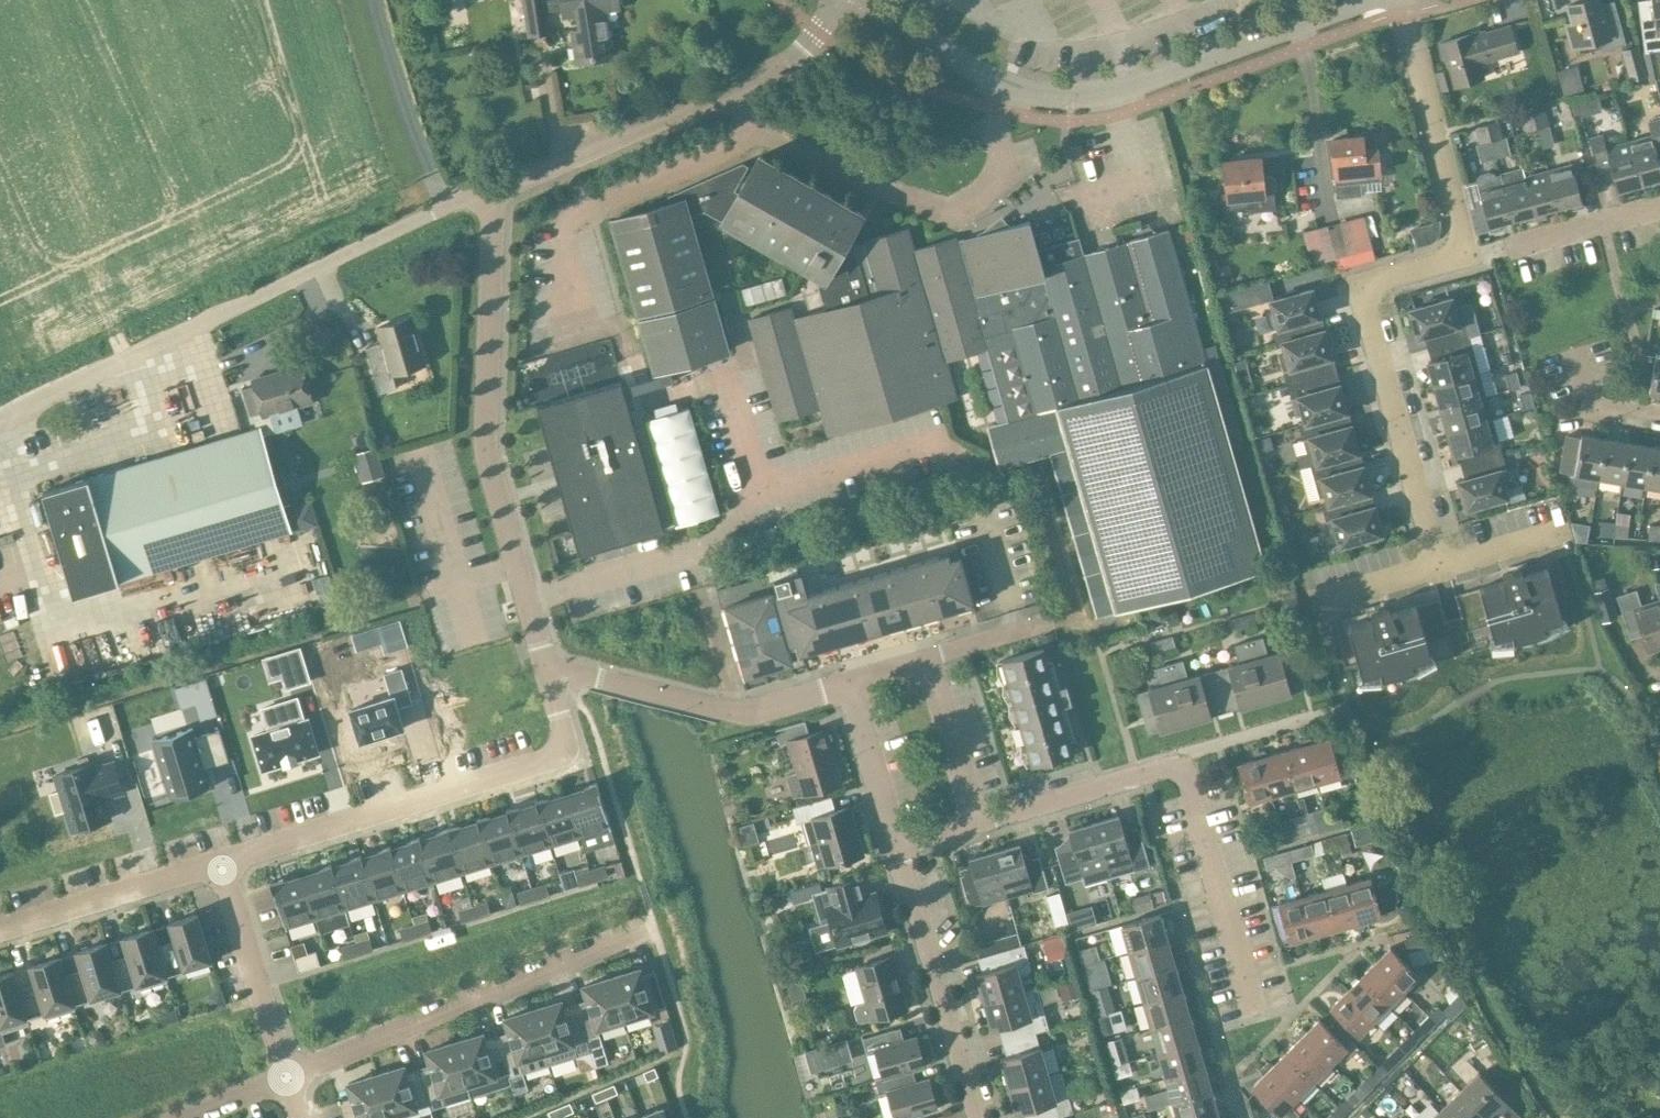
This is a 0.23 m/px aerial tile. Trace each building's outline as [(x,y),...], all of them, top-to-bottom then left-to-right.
[(528,37),(552,33),(548,11),(561,9),(559,0),(521,0),(528,37)] [(616,0),(563,0),(565,14),(577,12),(580,29),(572,31),(576,60),(610,54),(603,9),(617,7),(616,0)] [(1578,47),(1580,52),(1599,46),(1600,51),(1626,44),(1616,11),(1604,14),(1600,0),(1584,0),(1567,5),(1572,23),(1567,25),(1573,48),(1578,47)] [(1654,22),(1641,23),(1643,52),(1659,50),(1659,0),(1652,0),(1654,22)] [(1441,44),(1448,68),(1436,71),(1441,89),(1484,76),(1480,63),(1518,52),(1510,26),(1473,37),(1473,34),(1441,44)] [(1638,43),(1620,48),(1629,81),(1647,76),(1638,43)] [(1613,92),(1571,102),(1574,115),(1616,105),(1613,92)] [(1544,108),(1533,111),(1537,128),(1549,125),(1544,108)] [(1533,111),(1520,115),(1525,131),(1537,128),(1533,111)] [(1659,143),(1659,122),(1659,118),(1647,121),(1650,133),(1627,139),(1638,183),(1659,178),(1659,176),(1652,145),(1659,143)] [(1498,120),(1486,123),(1491,140),(1502,137),(1498,120)] [(1486,123),(1475,127),(1479,143),(1491,140),(1486,123)] [(1607,156),(1614,186),(1615,189),(1638,183),(1627,139),(1604,144),(1602,133),(1589,136),(1594,159),(1607,156)] [(1377,146),(1365,147),(1364,135),(1333,138),(1337,181),(1363,178),(1363,174),(1380,173),(1378,151),(1377,146)] [(776,420),(818,408),(826,435),(955,398),(944,360),(985,348),(1006,420),(985,426),(996,465),(997,469),(1048,455),(1095,618),(1265,569),(1229,444),(1243,440),(1215,343),(1201,347),(1167,231),(1081,256),(1076,239),(1035,251),(1027,221),(961,240),(961,239),(955,241),(954,238),(912,250),(906,229),(862,242),(863,244),(850,247),(842,243),(858,216),(791,176),(756,156),(735,192),(731,190),(745,166),(740,163),(665,195),(668,202),(608,218),(636,314),(676,302),(678,312),(638,324),(652,373),(724,353),(708,293),(685,216),(701,211),(719,221),(719,222),(755,242),(820,280),(825,272),(832,275),(829,283),(819,285),(826,309),(792,318),(791,319),(788,308),(747,319),(776,420)] [(1271,175),(1263,176),(1261,157),(1224,161),(1227,191),(1220,192),(1221,211),(1248,207),(1247,197),(1265,195),(1272,193),(1277,188),(1276,179),(1271,175)] [(1571,164),(1548,170),(1557,205),(1569,202),(1571,209),(1581,206),(1571,164)] [(1548,170),(1525,175),(1536,217),(1546,215),(1544,208),(1557,205),(1548,170)] [(1511,217),(1502,181),(1500,173),(1496,174),(1493,172),(1489,171),(1480,173),(1477,177),(1476,180),(1470,181),(1474,195),(1481,193),(1490,229),(1499,227),(1497,220),(1511,217)] [(1502,181),(1511,217),(1524,214),(1525,220),(1536,217),(1525,175),(1502,181)] [(1352,241),(1362,238),(1356,217),(1347,219),(1352,241)] [(1438,222),(1436,223),(1410,230),(1414,243),(1415,245),(1416,247),(1432,243),(1433,242),(1434,241),(1435,240),(1436,239),(1437,237),(1438,236),(1439,235),(1439,233),(1440,232),(1440,230),(1441,228),(1441,227),(1441,225),(1440,224),(1440,222),(1440,221),(1438,222)] [(1319,227),(1309,229),(1315,250),(1325,248),(1319,227)] [(1218,294),(1223,311),(1272,298),(1267,281),(1218,294)] [(1269,313),(1273,328),(1277,342),(1319,330),(1315,318),(1320,317),(1312,289),(1298,293),(1297,290),(1284,294),(1285,296),(1270,301),(1273,312),(1269,313)] [(1426,334),(1429,346),(1429,347),(1467,336),(1459,307),(1454,308),(1451,297),(1409,309),(1417,337),(1426,334)] [(1651,326),(1659,327),(1659,309),(1653,308),(1651,326)] [(368,354),(377,394),(394,389),(390,375),(423,365),(409,319),(377,327),(383,349),(368,354)] [(1278,344),(1282,343),(1285,352),(1280,354),(1288,383),(1330,371),(1327,358),(1331,357),(1324,329),(1319,331),(1319,330),(1277,342),(1278,344)] [(1428,361),(1432,375),(1435,385),(1478,372),(1467,336),(1429,347),(1433,360),(1428,361)] [(1659,392),(1659,352),(1656,352),(1650,391),(1659,392)] [(1246,359),(1235,363),(1239,380),(1251,376),(1246,359)] [(254,383),(263,412),(253,414),(259,437),(276,431),(271,412),(312,400),(302,364),(282,369),(284,375),(254,383)] [(1330,371),(1288,383),(1297,414),(1302,413),(1305,423),(1300,424),(1342,413),(1347,411),(1339,384),(1334,385),(1330,371)] [(1506,374),(1510,388),(1520,386),(1516,371),(1506,374)] [(1478,372),(1435,385),(1441,408),(1484,395),(1478,372)] [(556,483),(577,555),(661,531),(618,383),(534,407),(556,483)] [(1535,406),(1531,391),(1520,394),(1524,409),(1535,406)] [(1484,395),(1441,408),(1448,430),(1491,418),(1484,395)] [(689,407),(646,420),(676,525),(720,513),(689,407)] [(1354,454),(1358,452),(1351,424),(1346,426),(1342,413),(1300,424),(1309,455),(1314,454),(1316,463),(1312,464),(1312,466),(1354,454)] [(1505,415),(1494,418),(1499,437),(1510,434),(1505,415)] [(1491,418),(1448,430),(1454,454),(1459,453),(1463,465),(1501,455),(1491,418)] [(255,429),(90,478),(120,582),(286,533),(255,429)] [(1558,472),(1574,475),(1572,485),(1596,489),(1597,479),(1604,439),(1581,435),(1581,437),(1565,434),(1558,472)] [(1597,479),(1622,483),(1629,444),(1604,439),(1597,479)] [(1622,483),(1645,487),(1652,448),(1629,444),(1622,483)] [(363,475),(380,468),(371,446),(354,453),(363,475)] [(1659,490),(1659,449),(1652,448),(1645,487),(1659,490)] [(1324,507),(1366,496),(1365,494),(1370,493),(1362,465),(1357,466),(1354,454),(1312,466),(1320,496),(1325,494),(1328,504),(1323,505),(1324,507)] [(1466,508),(1480,504),(1481,507),(1494,503),(1493,501),(1508,497),(1505,486),(1509,484),(1501,455),(1463,465),(1466,478),(1458,480),(1466,508)] [(120,582),(90,478),(40,493),(71,597),(120,582)] [(1355,544),(1368,540),(1367,538),(1382,534),(1374,505),(1369,507),(1366,496),(1324,507),(1332,536),(1337,535),(1340,546),(1354,542),(1355,544)] [(1614,542),(1614,537),(1615,522),(1615,521),(1590,519),(1588,540),(1614,542)] [(1614,537),(1628,538),(1629,522),(1615,521),(1615,522),(1614,537)] [(1659,540),(1659,525),(1649,524),(1648,539),(1659,540)] [(765,576),(715,590),(714,591),(741,682),(765,675),(763,670),(801,659),(799,653),(971,603),(956,551),(805,595),(799,573),(767,582),(765,576)] [(1646,551),(1651,567),(1659,565),(1659,552),(1646,551)] [(1479,587),(1496,645),(1564,625),(1548,568),(1524,575),(1521,569),(1502,574),(1503,581),(1479,587)] [(1642,607),(1636,588),(1616,595),(1630,639),(1642,635),(1648,654),(1659,650),(1659,609),(1658,602),(1642,607)] [(1602,619),(1616,615),(1608,590),(1594,594),(1602,619)] [(1432,663),(1416,605),(1392,612),(1389,606),(1370,612),(1371,618),(1347,625),(1358,663),(1363,682),(1432,663)] [(1253,612),(1239,616),(1243,629),(1256,625),(1253,612)] [(1239,616),(1229,619),(1233,632),(1243,629),(1239,616)] [(393,621),(377,626),(385,652),(401,647),(393,621)] [(1172,635),(1163,637),(1166,650),(1176,647),(1172,635)] [(1263,635),(1246,640),(1263,702),(1291,695),(1291,694),(1302,691),(1291,650),(1279,654),(1278,652),(1268,655),(1263,635)] [(1163,637),(1150,641),(1153,654),(1166,650),(1163,637)] [(1239,709),(1263,702),(1246,640),(1233,644),(1239,663),(1228,667),(1228,668),(1214,672),(1225,712),(1238,708),(1239,709)] [(299,648),(276,655),(286,688),(309,681),(299,648)] [(1073,754),(1060,707),(1071,703),(1066,685),(1054,689),(1043,648),(1000,660),(1031,766),(1073,754)] [(1211,716),(1225,712),(1214,672),(1199,676),(1198,675),(1188,677),(1183,658),(1170,662),(1187,724),(1211,717),(1211,716)] [(1160,732),(1187,724),(1170,662),(1153,667),(1159,685),(1146,689),(1146,690),(1136,692),(1148,733),(1158,730),(1160,732)] [(386,678),(393,701),(350,714),(359,742),(403,728),(398,711),(413,706),(403,673),(386,678)] [(266,735),(252,739),(263,774),(285,767),(285,768),(298,765),(297,763),(320,757),(310,722),(301,725),(294,702),(259,712),(266,735)] [(787,743),(795,772),(786,775),(792,797),(802,794),(802,796),(840,785),(838,779),(839,777),(835,765),(834,764),(833,759),(830,760),(826,747),(829,746),(824,731),(807,736),(803,722),(774,731),(778,746),(787,743)] [(193,728),(152,740),(153,741),(154,741),(172,798),(170,798),(171,799),(211,787),(211,786),(209,786),(203,765),(211,763),(212,766),(229,761),(219,729),(194,737),(192,729),(193,729),(193,728)] [(1318,783),(1342,776),(1330,737),(1314,742),(1310,737),(1305,738),(1318,783)] [(1295,789),(1318,783),(1305,738),(1299,740),(1299,746),(1284,750),(1295,789)] [(1272,796),(1295,789),(1284,750),(1267,755),(1264,750),(1260,751),(1272,796)] [(1249,803),(1272,796),(1260,751),(1254,753),(1254,758),(1238,763),(1249,803)] [(60,791),(51,794),(56,812),(66,809),(72,830),(110,819),(104,798),(123,792),(114,762),(95,767),(93,763),(55,774),(60,791)] [(565,797),(578,838),(607,829),(607,832),(609,831),(594,783),(592,783),(594,788),(565,797)] [(548,847),(578,838),(565,797),(536,805),(535,801),(534,801),(548,847)] [(811,819),(818,841),(810,844),(817,868),(825,865),(826,867),(861,856),(847,808),(833,812),(829,797),(808,804),(807,801),(792,806),(797,823),(811,819)] [(548,847),(534,801),(534,802),(535,806),(507,815),(505,810),(505,811),(519,856),(548,847)] [(489,865),(519,856),(505,811),(504,811),(505,815),(477,824),(476,819),(475,820),(489,865)] [(1332,829),(1344,826),(1342,814),(1328,817),(1332,829)] [(1149,866),(1146,856),(1138,828),(1123,832),(1118,816),(1092,823),(1106,868),(1109,878),(1135,871),(1149,866)] [(1314,821),(1318,833),(1332,829),(1328,817),(1314,821)] [(460,874),(489,865),(475,820),(476,824),(448,833),(447,829),(446,829),(460,874)] [(753,823),(740,826),(743,837),(756,834),(753,823)] [(1109,878),(1106,868),(1092,823),(1067,831),(1072,847),(1055,852),(1064,884),(1082,879),(1084,885),(1109,878)] [(1299,838),(1295,827),(1283,831),(1286,842),(1299,838)] [(460,874),(446,829),(445,829),(447,833),(418,842),(417,838),(431,883),(460,874)] [(1262,849),(1286,842),(1283,831),(1259,837),(1262,849)] [(1346,831),(1334,835),(1337,847),(1338,846),(1340,853),(1351,850),(1346,831)] [(1323,851),(1337,847),(1334,835),(1320,839),(1323,851)] [(401,893),(431,883),(417,838),(416,838),(417,842),(389,851),(388,847),(387,847),(401,893)] [(1032,893),(1048,889),(1038,857),(1024,861),(1019,845),(993,853),(1006,897),(1031,890),(1032,893)] [(1300,845),(1288,848),(1291,860),(1304,856),(1300,845)] [(358,856),(372,902),(401,893),(387,847),(386,847),(388,851),(360,860),(358,856)] [(1291,860),(1288,848),(1264,855),(1268,867),(1291,860)] [(968,860),(972,873),(959,876),(965,895),(968,901),(974,905),(981,904),(1006,897),(993,853),(968,860)] [(342,911),(372,902),(358,856),(357,856),(358,860),(330,869),(329,865),(328,865),(342,911)] [(313,920),(342,911),(328,865),(329,870),(300,878),(313,920)] [(588,872),(591,882),(606,878),(603,867),(588,872)] [(591,882),(588,872),(574,876),(577,887),(591,882)] [(313,920),(300,878),(271,887),(270,883),(269,884),(284,932),(285,932),(284,929),(313,920)] [(1371,878),(1348,885),(1360,929),(1364,928),(1364,921),(1382,917),(1381,913),(1398,907),(1395,900),(1398,899),(1395,885),(1391,886),(1389,880),(1373,884),(1371,878)] [(828,914),(831,923),(810,929),(817,951),(837,945),(837,946),(884,933),(873,895),(862,898),(857,881),(827,889),(834,912),(828,914)] [(1355,931),(1360,929),(1348,885),(1325,891),(1335,930),(1351,925),(1355,931)] [(544,886),(529,890),(533,901),(547,896),(544,886)] [(518,905),(533,901),(529,890),(515,895),(518,905)] [(1325,891),(1302,898),(1314,942),(1319,941),(1319,934),(1335,930),(1325,891)] [(1309,944),(1314,942),(1302,898),(1278,904),(1289,942),(1305,938),(1309,944)] [(1065,912),(1071,929),(1096,921),(1090,903),(1065,912)] [(471,909),(474,919),(488,915),(485,904),(471,909)] [(459,924),(474,919),(471,909),(456,913),(459,924)] [(1121,926),(1129,953),(1168,941),(1160,914),(1121,926)] [(163,979),(164,979),(183,973),(183,971),(209,963),(195,916),(167,925),(173,944),(155,949),(154,949),(163,979)] [(412,927),(415,937),(429,933),(426,922),(412,927)] [(415,937),(412,927),(397,931),(400,942),(415,937)] [(154,949),(155,949),(149,930),(120,939),(126,958),(109,964),(108,964),(116,991),(116,992),(116,993),(136,987),(137,992),(165,983),(164,979),(163,979),(154,949)] [(1434,945),(1429,930),(1403,938),(1407,953),(1434,945)] [(1017,931),(1002,936),(1007,950),(1024,944),(1024,943),(1021,944),(1017,931)] [(367,940),(353,945),(356,955),(371,951),(367,940)] [(1129,953),(1136,978),(1175,967),(1168,941),(1129,953)] [(1031,968),(1024,944),(1007,950),(985,956),(990,972),(975,976),(983,1005),(1038,988),(1037,986),(1023,991),(1018,975),(1028,973),(1031,968)] [(108,964),(109,964),(103,945),(74,953),(80,973),(63,978),(62,978),(71,1007),(91,1001),(90,999),(116,992),(116,991),(108,964)] [(342,960),(356,955),(353,945),(338,949),(342,960)] [(1079,951),(1082,963),(1095,959),(1091,947),(1079,951)] [(1391,948),(1376,963),(1403,991),(1419,975),(1391,948)] [(313,953),(292,959),(297,974),(317,967),(313,953)] [(891,958),(855,968),(865,1002),(856,1005),(854,1009),(857,1020),(862,1023),(870,1020),(871,1021),(905,1011),(895,975),(896,974),(891,958)] [(62,978),(63,978),(57,959),(28,968),(34,987),(16,993),(25,1022),(25,1021),(44,1016),(45,1020),(73,1012),(71,1007),(62,978)] [(1403,991),(1376,963),(1361,978),(1388,1006),(1403,991)] [(1136,978),(1144,1003),(1182,992),(1175,967),(1136,978)] [(637,971),(609,979),(622,1022),(650,1013),(649,1012),(663,1008),(654,978),(640,982),(637,971)] [(27,1026),(25,1021),(25,1022),(16,993),(10,973),(0,976),(0,1034),(27,1026)] [(1361,978),(1346,993),(1374,1021),(1388,1006),(1361,978)] [(595,1030),(622,1022),(609,979),(581,988),(587,1007),(575,1011),(584,1041),(598,1037),(595,1030)] [(1090,992),(1093,1002),(1109,998),(1106,987),(1090,992)] [(1004,1027),(1008,1043),(1035,1035),(1035,1032),(1048,1028),(1038,988),(983,1005),(991,1031),(1004,1027)] [(1144,1003),(1151,1029),(1190,1017),(1182,992),(1144,1003)] [(1374,1021),(1346,993),(1330,1009),(1358,1036),(1374,1021)] [(558,1003),(531,1012),(547,1067),(588,1054),(584,1041),(575,1011),(562,1015),(558,1003)] [(1428,1015),(1436,1023),(1446,1013),(1437,1005),(1428,1015)] [(1098,1017),(1101,1028),(1103,1036),(1126,1029),(1121,1010),(1098,1017)] [(547,1067),(531,1012),(503,1020),(509,1040),(496,1043),(507,1079),(547,1067)] [(1428,1015),(1413,1030),(1421,1038),(1436,1023),(1428,1015)] [(1158,1054),(1197,1043),(1190,1017),(1151,1029),(1158,1054)] [(1301,1029),(1299,1032),(1331,1064),(1342,1053),(1344,1055),(1350,1055),(1359,1046),(1333,1021),(1327,1027),(1320,1019),(1307,1032),(1301,1029)] [(669,1022),(656,1026),(660,1039),(672,1035),(669,1022)] [(866,1053),(874,1050),(882,1077),(874,1079),(875,1081),(882,1078),(883,1079),(904,1073),(905,1073),(906,1073),(923,1068),(915,1038),(897,1043),(893,1029),(861,1038),(866,1053)] [(1413,1030),(1398,1045),(1407,1053),(1421,1038),(1413,1030)] [(1313,1081),(1331,1064),(1299,1032),(1295,1035),(1298,1042),(1286,1054),(1313,1081)] [(999,1060),(1008,1089),(1048,1077),(1040,1048),(1039,1049),(1035,1035),(1008,1043),(1012,1057),(999,1060)] [(507,1079),(496,1043),(483,1047),(480,1036),(452,1044),(467,1092),(507,1079)] [(1105,1042),(1108,1053),(1124,1048),(1121,1038),(1105,1042)] [(1158,1054),(1166,1080),(1205,1068),(1197,1043),(1158,1054)] [(467,1092),(452,1044),(424,1053),(430,1072),(418,1076),(427,1105),(430,1104),(431,1109),(468,1097),(467,1092)] [(1407,1053),(1398,1045),(1389,1054),(1398,1062),(1407,1053)] [(1267,1063),(1265,1065),(1296,1098),(1313,1081),(1286,1054),(1274,1065),(1267,1063)] [(1113,1068),(1116,1078),(1132,1074),(1128,1063),(1113,1068)] [(1279,1114),(1283,1117),(1294,1117),(1299,1113),(1290,1104),(1296,1098),(1265,1065),(1261,1069),(1264,1076),(1252,1087),(1279,1115),(1279,1114)] [(1377,1066),(1355,1089),(1363,1097),(1375,1084),(1375,1083),(1385,1073),(1377,1066)] [(655,1067),(644,1071),(647,1081),(658,1076),(655,1067)] [(427,1105),(418,1076),(405,1080),(401,1068),(374,1077),(386,1117),(389,1117),(401,1113),(427,1105)] [(1212,1094),(1205,1068),(1166,1080),(1173,1105),(1212,1094)] [(883,1079),(882,1078),(875,1081),(879,1095),(886,1092),(894,1117),(908,1117),(936,1110),(927,1080),(909,1086),(906,1073),(905,1073),(904,1073),(883,1079)] [(1048,1077),(1008,1089),(1016,1115),(1028,1111),(1030,1117),(1060,1117),(1056,1104),(1069,1100),(1061,1073),(1048,1077)] [(1461,1090),(1486,1117),(1496,1108),(1506,1117),(1521,1117),(1479,1073),(1461,1090)] [(374,1077),(346,1085),(352,1104),(338,1109),(341,1117),(386,1117),(374,1077)] [(603,1088),(607,1097),(618,1093),(614,1084),(603,1088)] [(607,1097),(603,1088),(592,1093),(596,1102),(607,1097)] [(1120,1093),(1123,1104),(1139,1099),(1136,1088),(1120,1093)] [(1363,1097),(1355,1089),(1337,1106),(1346,1115),(1363,1097)] [(1443,1107),(1441,1109),(1449,1117),(1485,1117),(1486,1117),(1461,1090),(1443,1107)] [(1177,1117),(1219,1117),(1212,1094),(1173,1105),(1177,1117)] [(559,1107),(563,1116),(574,1111),(570,1102),(559,1107)] [(1326,1117),(1342,1117),(1346,1115),(1337,1106),(1326,1117)] [(563,1116),(559,1107),(548,1111),(551,1117),(558,1117),(563,1116)] [(640,1117),(667,1117),(663,1108),(640,1117)] [(1431,1117),(1449,1117),(1441,1109),(1431,1117)]
